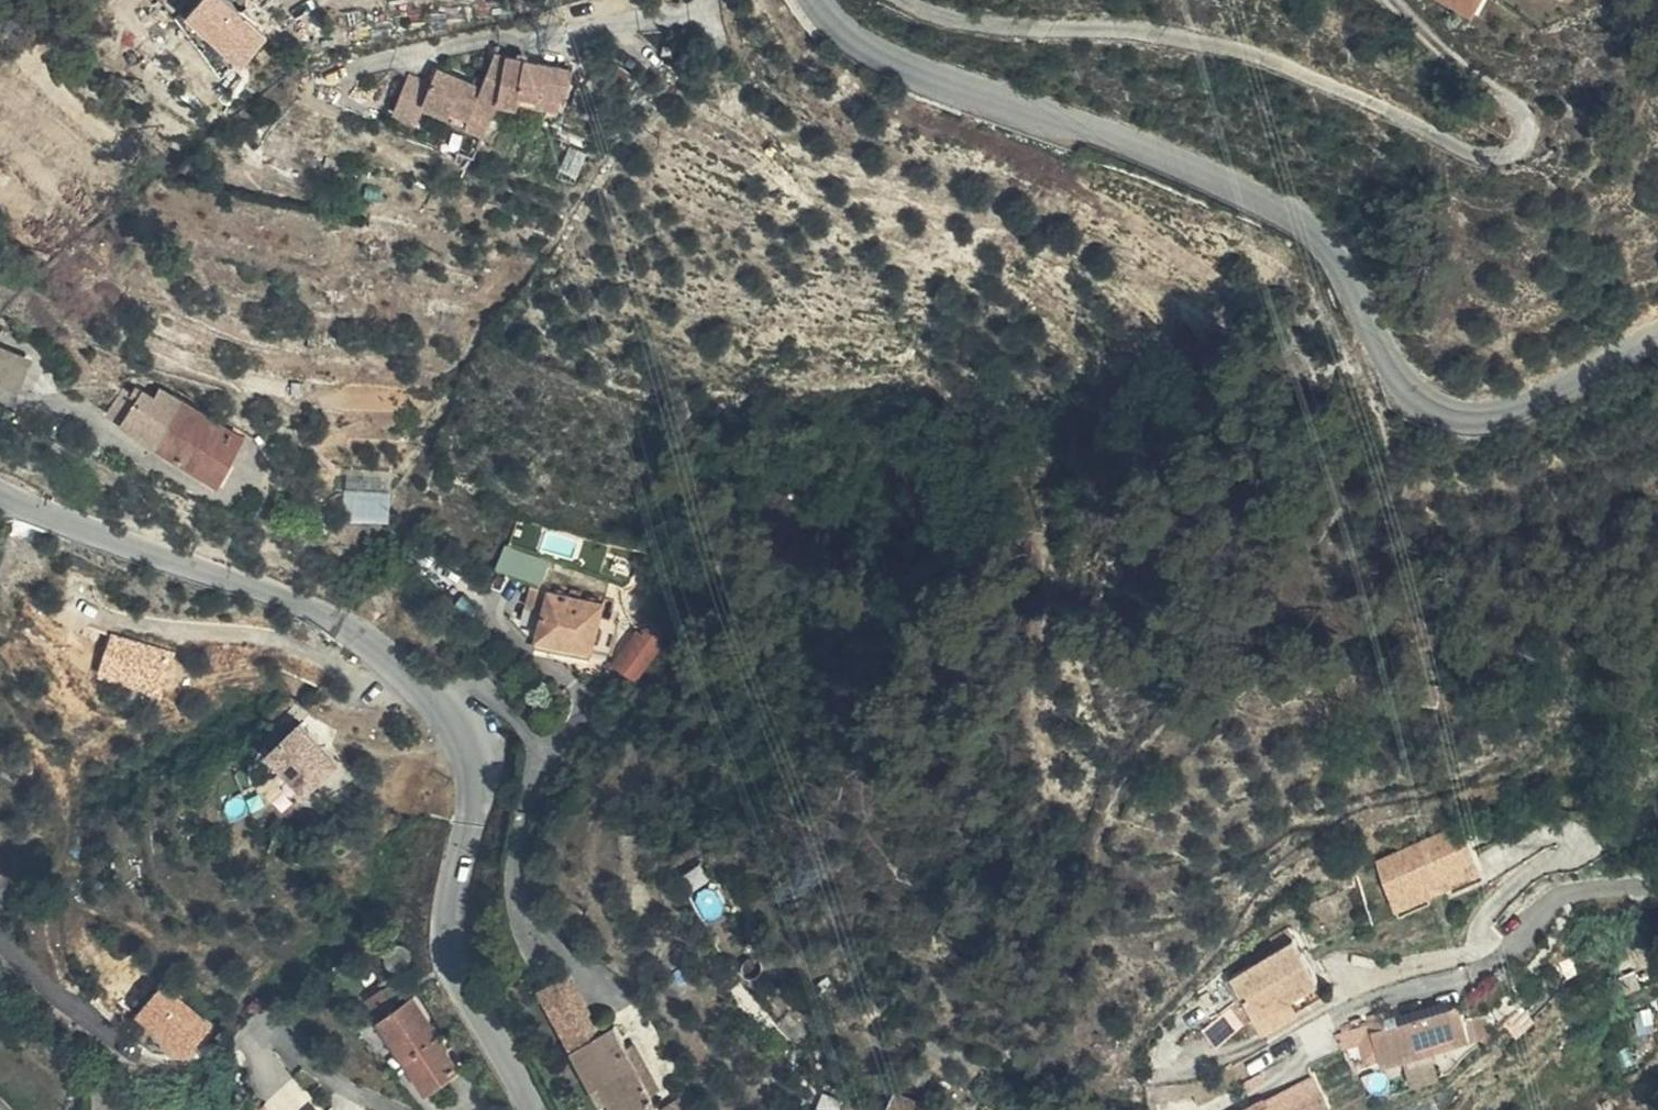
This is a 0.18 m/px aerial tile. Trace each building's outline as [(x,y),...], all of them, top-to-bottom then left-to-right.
[(189,6),(244,59),(272,31),(240,0),(195,0),(189,6)] [(1450,9),(1458,0),(1430,0),(1450,9)] [(1500,40),(1518,7),(1506,0),(1458,0),(1450,9),(1500,40)] [(1500,40),(1450,9),(1447,14),(1496,43),(1500,40)] [(409,119),(415,108),(419,102),(443,112),(445,107),(462,114),(457,125),(478,133),(492,98),(528,106),(531,100),(552,106),(555,89),(562,89),(564,66),(487,52),(471,84),(430,68),(423,82),(402,75),(387,109),(409,119)] [(419,102),(415,108),(457,125),(462,114),(445,107),(443,112),(419,102)] [(94,407),(108,415),(123,391),(109,382),(93,406),(94,407)] [(135,398),(123,391),(108,415),(142,435),(155,417),(145,411),(158,392),(145,384),(135,398)] [(176,454),(209,465),(231,417),(169,390),(165,396),(185,409),(164,448),(176,454)] [(155,417),(142,435),(156,444),(164,448),(185,409),(165,396),(158,392),(145,411),(155,417)] [(346,514),(392,515),(393,487),(346,486),(346,514)] [(591,637),(597,591),(516,578),(513,598),(531,602),(527,627),(591,637)] [(613,649),(636,664),(656,632),(633,617),(613,649)] [(103,669),(167,688),(179,648),(115,629),(103,669)] [(322,789),(350,759),(310,722),(282,752),(322,789)] [(1484,877),(1467,825),(1378,854),(1396,906),(1484,877)] [(380,956),(385,957),(390,957),(394,954),(397,951),(399,947),(399,942),(397,937),(394,934),(390,932),(385,931),(380,932),(377,935),(374,939),(373,944),(374,949),(376,953),(380,956)] [(1223,969),(1245,1012),(1308,980),(1286,937),(1223,969)] [(554,1019),(579,1003),(544,944),(518,959),(554,1019)] [(190,1050),(219,1022),(171,974),(143,1003),(190,1050)] [(389,977),(372,987),(435,1081),(470,1061),(423,985),(402,999),(389,977)] [(1308,980),(1245,1012),(1251,1023),(1314,991),(1308,980)] [(645,1075),(592,994),(579,1003),(554,1019),(586,1071),(594,1065),(612,1096),(625,1088),(637,1109),(658,1096),(645,1075)] [(1378,1029),(1362,1033),(1368,1058),(1370,1065),(1390,1059),(1414,1054),(1456,1043),(1449,1011),(1378,1029)] [(1376,1023),(1328,1035),(1331,1048),(1351,1043),(1355,1060),(1368,1058),(1362,1033),(1378,1029),(1376,1023)] [(1414,1054),(1390,1059),(1394,1076),(1418,1071),(1414,1054)] [(694,1084),(677,1055),(645,1075),(658,1096),(662,1103),(694,1084)] [(1297,1070),(1209,1109),(1304,1109),(1314,1106),(1297,1070)] [(637,1109),(625,1088),(612,1096),(621,1109),(636,1109),(637,1109)]
